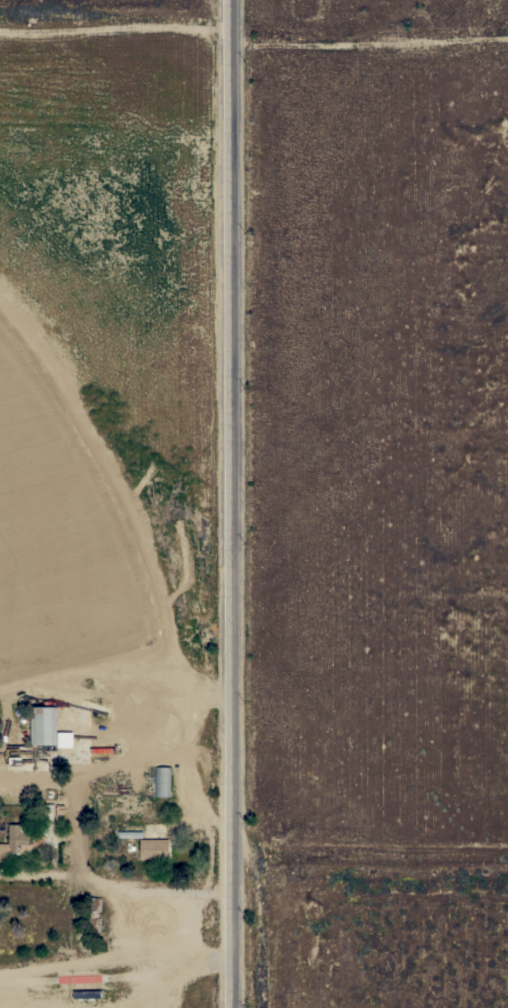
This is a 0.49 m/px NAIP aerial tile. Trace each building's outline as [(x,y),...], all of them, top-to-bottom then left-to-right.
[(56,744),(30,744),(31,706),(57,706),(56,744)] [(169,796),(153,796),(154,766),(170,766),(169,796)] [(6,861),(0,861),(0,843),(8,843),(8,823),(19,823),(19,824),(23,824),(23,832),(28,832),(28,843),(30,843),(30,852),(9,852),(9,853),(6,853),(6,861)] [(168,838),(168,858),(139,858),(139,838),(168,838)] [(100,910),(98,910),(98,916),(86,916),(87,897),(101,897),(100,910)]
